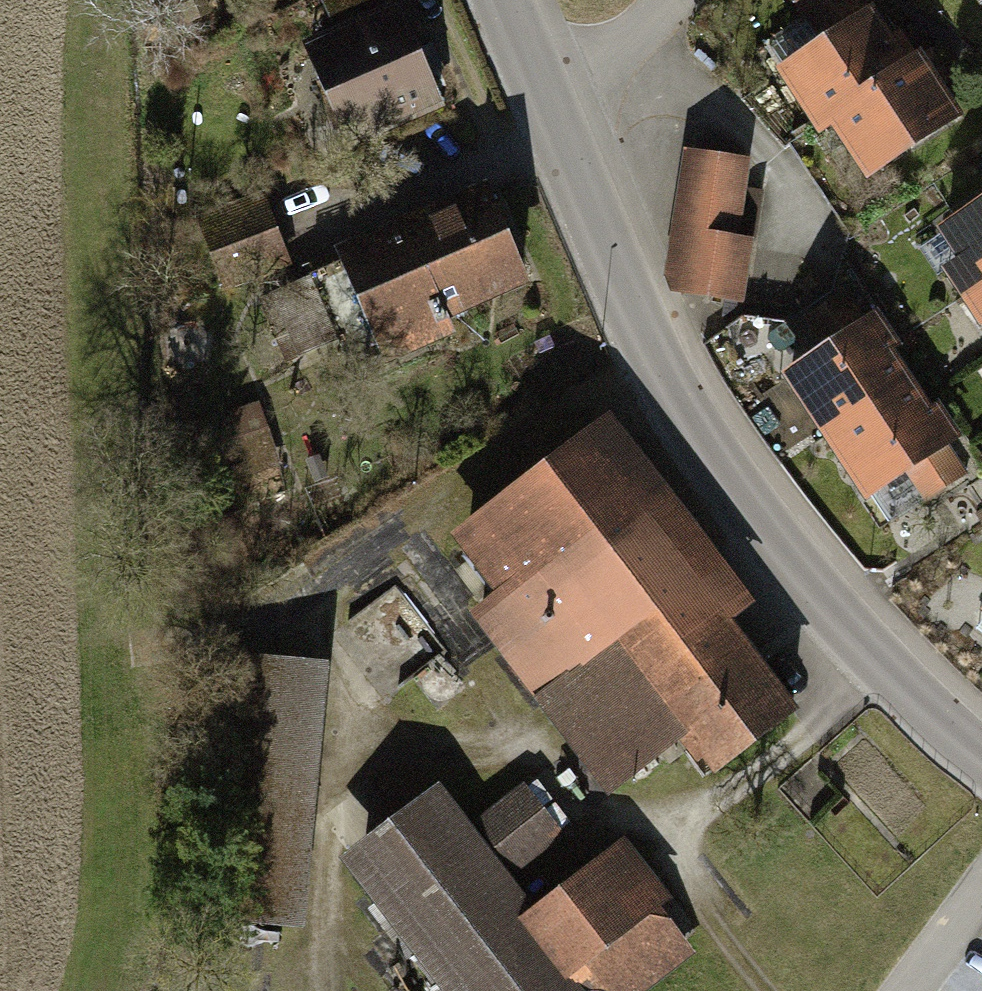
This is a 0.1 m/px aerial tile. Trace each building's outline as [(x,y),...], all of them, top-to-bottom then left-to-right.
[(909,60),(869,0),(858,0),(791,0),(812,31),(775,56),(818,121),(829,114),(909,60)] [(392,5),(298,46),(341,144),(435,102),(392,5)] [(867,172),(957,112),(919,54),(909,60),(829,114),(867,172)] [(689,146),(669,290),(743,300),(754,225),(733,222),(743,154),(689,146)] [(485,185),(334,254),(386,368),(460,334),(451,315),(529,279),(485,185)] [(223,281),(289,254),(262,187),(196,214),(223,281)] [(946,230),(966,261),(946,274),(981,330),(981,207),(946,230)] [(314,285),(260,307),(280,354),(334,331),(314,285)] [(790,379),(873,502),(967,439),(884,316),(864,329),(853,312),(803,345),(815,362),(790,379)] [(233,462),(276,448),(260,401),(217,415),(233,462)] [(717,776),(805,703),(733,617),(758,597),(605,413),(452,539),(499,596),(470,620),(612,791),(681,733),(717,776)] [(303,929),(323,667),(239,661),(218,923),(303,929)] [(459,698),(459,689),(454,682),(446,678),(437,678),(429,683),(425,691),(426,700),(431,707),(439,711),(448,711),(455,706),(459,698)] [(446,990),(644,990),(694,951),(657,904),(670,893),(623,835),(540,900),(519,873),(563,838),(523,787),(478,822),(447,782),(345,863),(446,990)]
